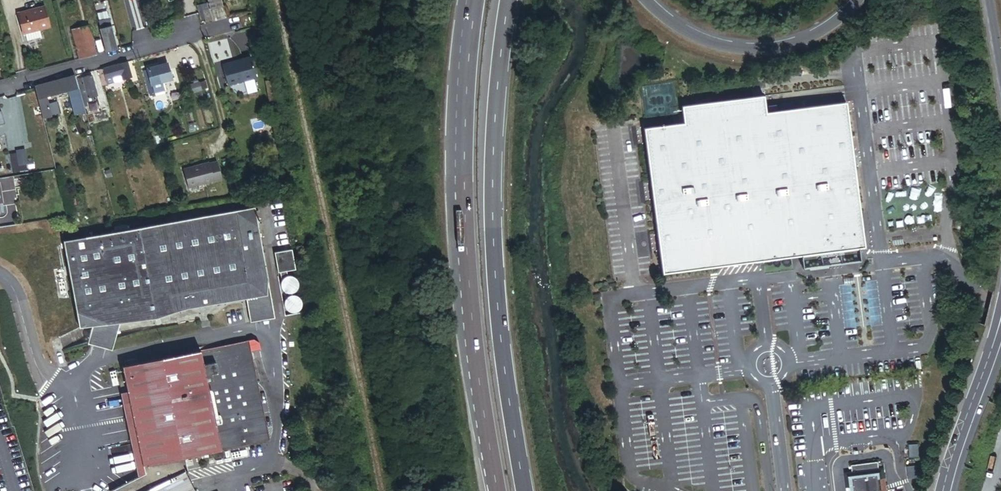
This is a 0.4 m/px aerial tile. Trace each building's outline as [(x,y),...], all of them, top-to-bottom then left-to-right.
[(44,3),(24,7),(15,9),(20,30),(23,29),(24,35),(38,32),(37,26),(49,23),(44,3)] [(210,4),(202,6),(206,17),(213,15),(210,4)] [(96,16),(103,47),(114,44),(107,14),(96,16)] [(70,25),(77,53),(93,49),(86,21),(70,25)] [(126,57),(97,64),(101,80),(130,73),(126,57)] [(248,57),(219,65),(225,86),(254,77),(248,57)] [(166,60),(146,65),(153,89),(165,85),(162,76),(169,74),(166,60)] [(153,89),(146,65),(143,66),(149,90),(153,89)] [(225,86),(219,65),(216,66),(222,86),(225,86)] [(77,81),(74,70),(35,81),(38,93),(45,91),(67,84),(77,81)] [(81,94),(83,102),(88,100),(87,96),(91,95),(90,91),(95,89),(89,70),(77,73),(83,93),(81,94)] [(197,76),(188,78),(190,86),(199,84),(197,76)] [(83,102),(81,94),(77,81),(67,84),(74,109),(84,106),(83,102)] [(45,91),(38,93),(43,113),(52,110),(49,98),(47,97),(45,91)] [(684,122),(642,127),(661,273),(829,252),(865,247),(846,101),(766,111),(764,94),(682,105),(684,122)] [(21,143),(13,145),(16,159),(24,157),(21,143)] [(205,161),(179,168),(185,188),(218,178),(213,160),(205,162),(205,161)] [(252,206),(64,239),(69,268),(80,331),(97,328),(91,345),(116,353),(125,323),(159,317),(190,307),(243,298),(247,322),(271,318),(252,206)] [(293,269),(289,249),(272,252),(275,272),(277,272),(279,281),(280,278),(283,277),(286,276),(289,276),(290,277),(292,278),(291,269),(293,269)] [(278,283),(278,284),(278,286),(279,288),(280,290),(281,291),(283,292),(285,292),(287,292),(289,292),(290,291),(292,290),(293,289),(294,287),(294,285),(294,284),(294,282),(293,280),(292,278),(290,277),(289,276),(286,276),(283,277),(280,278),(279,281),(278,283)] [(842,279),(843,285),(855,284),(855,277),(842,279)] [(284,297),(282,298),(282,300),(281,302),(281,304),(282,306),(283,308),(284,309),(286,310),(288,311),(290,311),(292,311),(293,310),(295,309),(296,307),(297,306),(298,304),(298,302),(297,300),(296,298),(295,296),(293,295),(291,295),(289,295),(287,295),(285,296),(284,297)] [(969,310),(958,307),(956,313),(967,316),(969,310)] [(204,353),(127,368),(131,392),(123,394),(140,478),(148,476),(147,467),(186,459),(272,440),(249,342),(215,349),(218,365),(208,367),(204,353)] [(911,457),(920,457),(919,444),(910,445),(911,457)] [(115,490),(199,490),(189,473),(186,459),(147,467),(148,476),(140,478),(115,490)] [(883,469),(880,469),(879,461),(852,464),(853,472),(851,473),(853,490),(886,490),(883,469)] [(909,481),(918,480),(917,467),(908,467),(909,481)]
